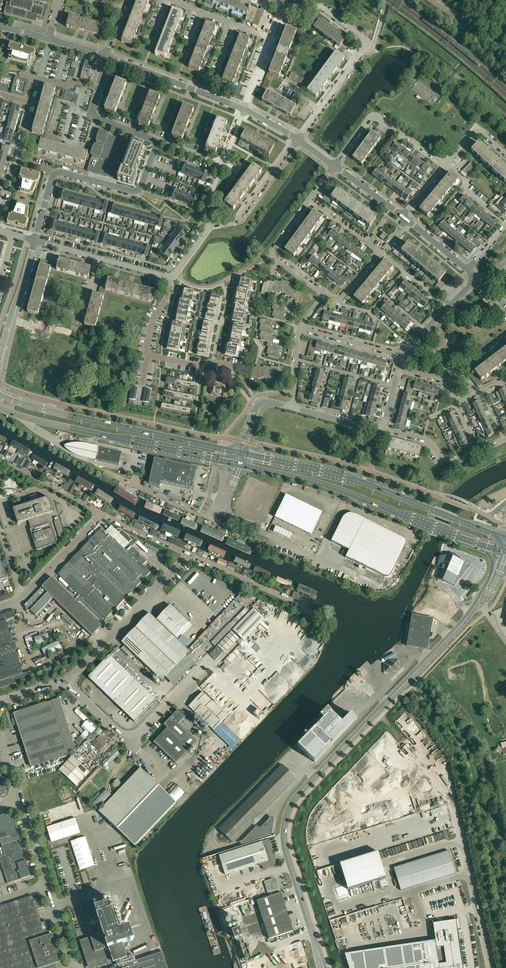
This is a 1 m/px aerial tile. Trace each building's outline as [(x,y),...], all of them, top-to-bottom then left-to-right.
[(37,18),(38,15),(41,16),(43,8),(33,6),(34,2),(26,0),(11,0),(11,3),(7,2),(4,13),(36,22),(37,18)] [(134,9),(133,12),(143,15),(149,0),(148,0),(137,0),(134,9)] [(217,4),(232,10),(236,0),(218,0),(217,4)] [(250,6),(251,5),(236,0),(232,10),(247,16),(250,6)] [(258,9),(250,6),(247,16),(245,20),(253,23),(254,21),(255,18),(256,15),(257,12),(258,9)] [(172,9),(167,24),(177,28),(183,13),(172,9)] [(133,12),(131,18),(127,27),(137,30),(143,15),(133,12)] [(66,27),(76,29),(82,31),(85,20),(69,16),(69,17),(68,20),(67,24),(66,27)] [(82,31),(88,33),(98,35),(101,25),(85,20),(82,31)] [(320,20),(313,28),(326,38),(333,29),(320,20)] [(206,22),(200,37),(210,41),(216,26),(206,22)] [(167,24),(161,40),(171,43),(177,28),(167,24)] [(121,42),(132,45),(137,30),(127,27),(121,42)] [(286,28),(281,41),(280,43),(290,47),(296,32),(286,28)] [(346,39),(335,31),(333,29),(326,38),(339,48),(341,45),(343,43),(345,40),(346,39)] [(240,35),(236,44),(234,50),(244,54),(250,39),(240,35)] [(200,37),(198,44),(194,52),(205,56),(210,41),(200,37)] [(167,55),(171,43),(161,40),(155,55),(165,59),(167,55)] [(280,43),(278,50),(276,55),(274,58),(285,62),(287,55),(290,47),(280,43)] [(36,51),(25,48),(25,49),(21,47),(10,44),(8,50),(8,52),(10,53),(9,58),(11,58),(11,60),(27,65),(27,63),(30,63),(31,58),(34,59),(34,57),(36,51)] [(233,53),(231,56),(228,65),(238,69),(244,54),(234,50),(233,53)] [(188,67),(199,71),(205,56),(194,52),(193,55),(188,67)] [(335,72),(336,70),(345,59),(341,56),(336,53),(336,52),(334,55),(326,65),(335,72)] [(274,58),(269,73),(273,75),(279,77),(285,62),(274,58)] [(84,65),(83,69),(82,71),(86,72),(87,70),(90,71),(91,67),(92,65),(87,61),(86,61),(86,62),(85,63),(85,64),(84,65)] [(232,84),(238,69),(228,65),(222,80),(232,84)] [(325,85),(327,83),(335,72),(326,65),(316,78),(325,85)] [(89,76),(90,71),(87,70),(86,72),(82,71),(80,79),(87,81),(89,76)] [(17,80),(17,81),(1,76),(0,78),(0,90),(13,93),(13,94),(24,97),(27,83),(17,80)] [(316,98),(321,90),(325,85),(316,78),(307,91),(316,98)] [(121,99),(123,93),(127,84),(116,80),(110,95),(121,99)] [(42,95),(41,101),(51,104),(55,89),(45,86),(43,92),(42,95)] [(63,98),(73,101),(72,103),(76,104),(79,95),(65,91),(63,98)] [(262,101),(274,107),(276,109),(281,99),(267,91),(267,92),(265,95),(262,101)] [(160,97),(150,93),(144,108),(154,112),(160,97)] [(115,114),(118,105),(121,99),(110,95),(105,110),(115,114)] [(293,111),(295,108),(296,107),(281,99),(276,109),(290,117),(292,114),(293,111)] [(3,100),(2,103),(10,105),(10,107),(8,106),(7,110),(11,111),(18,113),(20,107),(13,105),(10,105),(11,102),(3,100)] [(38,111),(36,117),(47,120),(51,104),(41,101),(39,108),(38,111)] [(183,106),(177,121),(188,125),(194,110),(183,106)] [(144,108),(138,123),(149,127),(154,112),(144,108)] [(15,125),(17,119),(10,117),(6,116),(5,122),(6,123),(15,125)] [(34,126),(32,133),(43,136),(47,120),(36,117),(35,123),(34,126)] [(221,138),(222,135),(227,122),(217,118),(211,134),(221,138)] [(182,140),(186,130),(188,125),(177,121),(172,136),(182,140)] [(14,131),(15,125),(6,123),(4,128),(14,131)] [(12,137),(14,131),(4,128),(4,129),(2,128),(0,134),(5,135),(12,137)] [(246,130),(240,140),(254,148),(260,138),(246,130)] [(89,165),(87,171),(117,179),(122,167),(131,143),(103,132),(101,132),(92,155),(89,163),(89,165)] [(372,132),(362,145),(371,152),(381,139),(380,138),(378,136),(375,135),(373,133),(372,132)] [(216,153),(219,144),(221,138),(211,134),(205,149),(216,153)] [(5,135),(3,141),(10,143),(12,137),(5,135)] [(274,146),(262,139),(260,138),(254,148),(269,156),(274,146)] [(41,140),(37,156),(52,160),(56,144),(41,140)] [(122,167),(117,179),(133,183),(136,174),(134,174),(144,148),(131,143),(122,167)] [(389,152),(390,151),(393,153),(390,156),(388,159),(390,161),(392,157),(395,154),(400,146),(396,143),(393,146),(390,145),(387,150),(389,152)] [(471,151),(483,162),(490,154),(478,143),(471,151)] [(72,149),(56,144),(52,160),(68,164),(72,149)] [(361,165),(362,165),(371,152),(362,145),(352,158),(361,165)] [(7,154),(9,148),(2,146),(0,152),(7,154)] [(395,154),(392,157),(394,159),(396,157),(397,158),(399,159),(405,150),(400,146),(395,154)] [(88,153),(72,149),(68,164),(84,168),(88,153)] [(400,166),(398,168),(399,169),(401,166),(410,153),(405,150),(399,159),(398,160),(400,163),(399,165),(400,166)] [(404,166),(406,163),(409,165),(415,157),(410,153),(401,166),(403,168),(404,166)] [(502,165),(497,160),(490,154),(483,162),(495,173),(502,165)] [(409,165),(412,167),(410,170),(407,174),(409,176),(420,160),(415,157),(409,165)] [(416,170),(419,172),(425,164),(420,160),(409,176),(411,177),(414,173),(416,170)] [(179,172),(184,174),(188,166),(188,165),(183,163),(179,172)] [(372,175),(377,178),(381,173),(382,171),(387,164),(385,163),(381,169),(378,167),(372,175)] [(377,178),(382,182),(386,177),(383,175),(388,167),(387,166),(388,165),(387,164),(382,171),(381,173),(377,178)] [(424,176),(426,173),(430,168),(425,164),(419,172),(424,176)] [(253,165),(243,178),(252,184),(262,171),(253,165)] [(502,165),(495,173),(505,184),(505,168),(502,165)] [(184,174),(189,176),(193,168),(188,166),(184,174)] [(198,169),(193,168),(189,176),(194,178),(198,169)] [(202,171),(198,169),(194,178),(199,180),(203,172),(203,171),(202,171)] [(32,195),(33,192),(36,186),(35,185),(36,184),(38,184),(40,175),(32,172),(32,173),(30,172),(21,170),(19,179),(21,180),(21,181),(20,181),(19,188),(19,192),(32,195)] [(199,181),(204,183),(208,173),(203,171),(202,171),(203,171),(203,172),(199,180),(199,181)] [(450,172),(439,185),(448,192),(458,180),(450,172)] [(382,182),(387,185),(395,174),(393,173),(389,179),(386,177),(382,182)] [(387,185),(391,189),(395,184),(393,182),(394,180),(397,176),(396,176),(397,174),(396,173),(395,174),(387,185)] [(243,197),(247,192),(252,184),(243,178),(234,191),(243,197)] [(400,187),(402,185),(404,182),(405,181),(403,179),(400,183),(397,181),(395,184),(391,189),(396,192),(400,187)] [(439,185),(435,190),(429,197),(438,205),(448,192),(439,185)] [(401,196),(405,191),(400,187),(396,192),(401,196)] [(405,191),(401,196),(406,200),(412,191),(407,188),(405,191)] [(169,198),(175,200),(175,199),(178,191),(173,189),(169,198)] [(330,198),(343,208),(350,199),(337,189),(336,191),(334,193),(332,196),(330,198)] [(58,200),(64,201),(66,192),(66,191),(61,190),(60,193),(59,193),(58,196),(59,196),(58,200)] [(175,199),(180,201),(183,192),(178,190),(178,191),(175,199)] [(233,210),(239,203),(243,197),(234,191),(224,204),(233,210)] [(180,201),(185,203),(188,194),(183,192),(180,201)] [(193,196),(188,194),(185,203),(190,205),(193,196)] [(189,206),(195,208),(198,198),(193,196),(190,205),(189,206)] [(459,201),(462,203),(460,205),(460,206),(457,209),(459,211),(468,200),(464,196),(459,201)] [(429,197),(425,202),(419,210),(427,217),(438,205),(429,197)] [(363,208),(350,199),(343,208),(356,217),(363,208)] [(466,207),(469,209),(473,204),(468,200),(459,211),(462,212),(466,207)] [(100,211),(105,213),(108,203),(102,201),(102,202),(100,211)] [(10,213),(7,223),(15,225),(18,226),(17,226),(26,228),(28,218),(26,218),(27,216),(29,206),(16,202),(14,206),(11,212),(12,212),(11,214),(10,213)] [(108,213),(114,215),(116,206),(117,205),(111,203),(108,213)] [(469,209),(471,211),(467,217),(469,218),(478,208),(473,204),(469,209)] [(376,218),(363,208),(356,217),(366,225),(365,226),(369,228),(376,218)] [(482,211),(478,208),(469,218),(471,220),(473,216),(474,217),(476,214),(478,216),(482,211)] [(313,211),(308,219),(304,224),(313,231),(322,217),(313,211)] [(478,216),(483,220),(487,215),(482,211),(478,216)] [(485,227),(492,219),(487,215),(483,220),(487,224),(485,227)] [(155,226),(161,228),(163,218),(158,216),(158,217),(155,226)] [(492,232),(490,230),(492,228),(496,223),(492,219),(485,227),(486,227),(484,229),(485,229),(484,230),(485,232),(489,235),(492,232)] [(52,220),(52,221),(52,224),(51,223),(50,227),(51,227),(50,230),(55,232),(56,231),(55,231),(58,222),(52,220)] [(438,226),(443,230),(447,225),(443,221),(438,226)] [(304,224),(294,237),(303,244),(313,231),(304,224)] [(455,231),(452,229),(448,234),(452,238),(461,227),(462,226),(461,224),(455,231)] [(185,235),(186,236),(189,231),(186,229),(187,228),(184,226),(184,227),(181,225),(178,229),(185,235)] [(443,230),(448,234),(452,229),(447,225),(443,230)] [(457,242),(461,237),(463,235),(460,232),(463,229),(461,227),(452,238),(457,242)] [(337,233),(332,230),(329,228),(324,235),(327,237),(329,235),(331,237),(329,239),(327,243),(329,244),(337,233)] [(178,229),(174,234),(182,239),(185,235),(178,229)] [(94,232),(92,241),(97,243),(100,233),(94,232)] [(335,240),(338,242),(342,237),(337,233),(329,244),(331,246),(333,242),(334,242),(335,240)] [(100,244),(106,245),(108,236),(103,234),(100,244)] [(171,238),(179,244),(182,239),(174,234),(171,238)] [(462,246),(466,249),(475,239),(470,235),(468,239),(466,241),(462,246)] [(285,250),(294,257),(303,244),(294,237),(285,250)] [(336,245),(339,247),(336,250),(339,251),(347,241),(342,237),(338,242),(336,245)] [(457,242),(462,246),(466,241),(461,237),(457,242)] [(168,243),(176,248),(176,249),(177,248),(176,248),(179,244),(179,245),(179,244),(171,238),(168,243)] [(475,248),(477,246),(479,248),(482,245),(475,239),(466,249),(471,253),(475,248)] [(346,251),(346,252),(351,244),(347,241),(339,251),(340,253),(343,250),(345,247),(347,249),(346,251)] [(165,247),(172,253),(176,248),(168,243),(165,247)] [(403,249),(401,251),(401,252),(413,262),(420,253),(408,243),(407,244),(405,247),(403,249)] [(346,252),(349,254),(346,257),(348,258),(350,256),(352,253),(356,248),(351,244),(346,252)] [(150,247),(145,245),(142,254),(142,255),(147,256),(150,247)] [(162,251),(169,257),(172,253),(165,247),(162,251)] [(352,253),(357,256),(361,251),(356,248),(352,253)] [(164,260),(166,262),(170,257),(169,257),(162,251),(158,256),(161,258),(160,259),(163,261),(164,260)] [(357,256),(362,260),(366,255),(361,251),(357,256)] [(433,264),(428,259),(420,253),(413,262),(426,272),(433,264)] [(308,262),(313,265),(317,260),(315,259),(316,257),(313,255),(308,262)] [(58,264),(56,270),(72,274),(75,263),(59,259),(58,264)] [(318,269),(322,264),(317,260),(313,265),(318,269)] [(324,266),(322,264),(318,269),(323,272),(331,262),(329,260),(326,263),(324,266)] [(385,260),(374,273),(383,280),(393,267),(385,260)] [(323,272),(328,276),(332,271),(329,269),(331,267),(331,266),(333,263),(331,262),(323,272)] [(91,268),(75,263),(72,274),(88,279),(91,268)] [(445,274),(438,268),(433,264),(426,272),(438,283),(438,282),(440,280),(442,278),(444,276),(445,274)] [(40,265),(40,266),(38,274),(36,281),(47,284),(51,268),(48,267),(45,267),(42,266),(40,265)] [(334,273),(332,271),(328,276),(333,280),(341,269),(339,267),(336,271),(336,270),(334,273)] [(333,280),(337,283),(343,276),(341,278),(339,276),(340,274),(341,274),(343,271),(341,269),(333,280)] [(374,273),(364,285),(372,292),(383,280),(374,273)] [(346,278),(343,276),(337,283),(342,287),(348,280),(350,276),(348,274),(346,278)] [(397,285),(400,287),(404,291),(409,285),(406,282),(408,281),(403,277),(397,285)] [(108,279),(107,282),(107,285),(106,288),(105,290),(121,294),(124,283),(108,279)] [(266,285),(263,284),(261,293),(265,294),(266,292),(268,293),(271,284),(271,281),(267,280),(266,285)] [(273,285),(271,284),(268,293),(272,294),(273,292),(275,293),(278,284),(278,281),(274,280),(273,285)] [(280,285),(279,284),(278,284),(275,293),(279,294),(280,292),(283,293),(286,281),(281,280),(280,285)] [(36,281),(33,289),(32,297),(42,299),(47,284),(36,281)] [(285,295),(289,297),(291,287),(289,287),(290,282),(286,281),(283,293),(285,294),(285,295)] [(140,287),(124,283),(121,294),(137,298),(140,287)] [(295,300),(297,291),(295,291),(296,286),(292,285),(291,287),(289,297),(291,297),(291,299),(295,300)] [(353,297),(359,302),(362,305),(372,292),(364,285),(353,297)] [(409,295),(414,289),(415,287),(414,286),(412,287),(409,285),(404,291),(409,295)] [(155,292),(140,287),(137,298),(152,302),(155,292)] [(415,287),(414,289),(409,295),(408,297),(411,299),(412,297),(414,299),(419,293),(416,290),(417,289),(415,287)] [(419,303),(425,295),(426,294),(424,292),(423,294),(422,295),(419,293),(413,301),(417,305),(419,303)] [(104,296),(98,295),(93,293),(89,309),(100,312),(104,296)] [(430,299),(428,301),(426,298),(427,297),(425,295),(419,303),(424,307),(426,309),(432,301),(430,299)] [(32,297),(29,306),(27,312),(38,315),(42,299),(32,297)] [(381,309),(386,313),(384,315),(391,308),(387,305),(389,304),(384,300),(381,305),(383,307),(381,309)] [(276,310),(276,312),(285,314),(286,310),(284,310),(285,307),(276,304),(273,304),(272,309),(276,310)] [(325,312),(324,315),(323,319),(329,321),(333,306),(331,311),(329,311),(329,313),(325,312)] [(395,309),(394,310),(391,308),(384,315),(389,319),(390,317),(398,308),(395,306),(394,308),(395,309)] [(399,313),(401,311),(398,308),(390,317),(395,321),(400,316),(397,313),(398,312),(399,313)] [(89,309),(86,318),(84,325),(95,328),(100,312),(89,309)] [(341,316),(337,315),(335,322),(341,324),(345,310),(342,309),(340,314),(341,314),(341,316)] [(276,319),(285,322),(286,317),(284,317),(285,314),(276,312),(273,311),(272,316),(276,317),(276,319)] [(353,319),(349,318),(346,328),(352,330),(353,327),(357,313),(354,312),(352,317),(353,318),(353,319)] [(364,322),(361,321),(359,329),(365,330),(368,321),(369,316),(366,315),(364,322)] [(406,315),(403,318),(400,316),(395,321),(393,324),(398,328),(400,326),(406,318),(408,316),(406,315)] [(272,321),(267,320),(260,318),(259,323),(263,324),(263,326),(272,329),(273,325),(271,324),(272,321)] [(409,323),(407,321),(408,319),(406,318),(400,326),(407,332),(414,324),(411,322),(409,323)] [(373,323),(373,325),(369,324),(370,322),(368,321),(365,330),(371,332),(372,328),(375,329),(377,323),(373,323)] [(263,331),(263,333),(263,334),(272,336),(273,332),(271,331),(272,329),(263,326),(260,326),(259,330),(263,331)] [(263,341),(267,342),(272,343),(273,339),(271,339),(272,336),(263,334),(260,333),(259,337),(264,338),(263,341)] [(267,342),(267,343),(266,346),(271,347),(270,350),(279,352),(280,348),(278,348),(279,345),(272,343),(267,342)] [(315,351),(321,353),(323,344),(317,343),(316,346),(315,349),(315,351)] [(321,350),(327,352),(329,346),(323,344),(321,353),(321,350)] [(271,355),(270,357),(279,359),(280,355),(278,355),(279,352),(270,350),(268,349),(266,354),(271,355)] [(344,360),(346,350),(340,349),(338,358),(341,359),(344,360)] [(350,358),(352,352),(346,350),(344,360),(346,361),(347,357),(350,358)] [(494,356),(487,362),(493,371),(505,362),(505,361),(499,352),(494,356)] [(356,360),(362,361),(364,355),(358,354),(355,363),(356,360)] [(368,363),(369,357),(364,355),(362,361),(361,365),(367,367),(368,363)] [(378,369),(381,370),(384,371),(385,368),(387,361),(381,360),(378,369)] [(487,362),(484,364),(474,372),(475,374),(477,376),(479,379),(481,381),(493,371),(487,362)] [(253,369),(250,378),(254,379),(255,377),(258,378),(260,369),(261,367),(256,365),(255,370),(253,369)] [(262,370),(260,369),(258,378),(262,379),(262,377),(265,378),(267,369),(268,367),(263,365),(262,370)] [(269,370),(267,369),(265,378),(269,379),(269,377),(272,378),(274,369),(275,367),(271,365),(269,370)] [(279,378),(282,367),(278,365),(277,370),(274,369),(272,378),(276,379),(276,377),(279,378)] [(321,371),(317,370),(314,369),(313,375),(315,376),(322,378),(324,374),(325,375),(326,372),(321,371)] [(167,377),(166,383),(181,386),(182,381),(183,376),(180,375),(179,380),(167,377)] [(315,376),(313,382),(323,385),(323,384),(323,382),(321,382),(322,378),(315,376)] [(349,376),(348,378),(345,377),(343,384),(351,386),(352,382),(354,382),(355,380),(354,380),(354,377),(349,376)] [(182,381),(181,386),(195,389),(196,383),(182,381)] [(419,383),(415,382),(414,384),(414,387),(413,389),(419,391),(422,382),(420,381),(419,383)] [(211,382),(211,386),(209,393),(218,395),(219,391),(217,391),(218,383),(211,382)] [(321,388),(323,389),(324,385),(323,384),(323,385),(313,382),(312,388),(319,390),(320,386),(322,387),(321,388)] [(419,393),(425,395),(427,385),(423,384),(424,382),(422,382),(419,391),(419,393)] [(432,383),(431,386),(427,385),(425,395),(431,396),(431,394),(432,394),(434,383),(432,383)] [(340,385),(339,389),(351,392),(352,390),(350,390),(351,386),(343,384),(343,386),(340,385)] [(383,388),(381,387),(374,385),(371,384),(369,391),(372,392),(379,394),(380,389),(382,390),(383,388)] [(133,387),(130,400),(136,401),(139,389),(133,387)] [(164,390),(163,396),(178,399),(180,393),(180,394),(181,389),(177,388),(176,393),(164,390)] [(309,390),(308,393),(319,397),(320,394),(318,394),(319,390),(312,388),(311,390),(309,390)] [(147,389),(143,401),(149,403),(152,390),(147,389)] [(348,398),(349,394),(351,394),(351,392),(339,389),(338,395),(340,396),(348,398)] [(498,398),(505,395),(505,391),(505,389),(496,393),(498,398)] [(378,397),(379,394),(372,392),(369,391),(368,397),(380,400),(380,398),(378,397)] [(180,393),(178,399),(193,402),(194,396),(180,394),(180,393)] [(318,403),(316,402),(317,398),(319,399),(319,397),(308,393),(307,397),(309,398),(308,400),(312,401),(311,404),(317,406),(318,403)] [(411,398),(412,396),(405,394),(404,393),(402,393),(401,395),(403,396),(402,399),(412,402),(413,398),(411,398)] [(340,396),(339,402),(348,404),(349,402),(347,402),(348,398),(340,396)] [(369,401),(369,404),(376,406),(377,402),(379,402),(380,400),(368,397),(367,401),(369,401)] [(402,399),(401,403),(400,403),(399,405),(411,408),(413,409),(415,403),(412,402),(402,399)] [(162,403),(161,409),(176,412),(178,402),(174,401),(174,406),(162,403)] [(472,410),(481,406),(478,401),(473,404),(475,409),(472,410)] [(178,402),(176,412),(190,415),(191,409),(181,407),(181,402),(178,402)] [(344,410),(345,406),(347,406),(348,404),(339,402),(337,408),(344,410)] [(369,404),(367,410),(376,412),(377,410),(375,409),(376,406),(369,404)] [(400,408),(399,411),(409,414),(411,408),(399,405),(398,407),(400,408)] [(476,412),(478,415),(484,412),(481,406),(472,410),(474,413),(476,412)] [(375,417),(373,416),(374,414),(376,414),(376,412),(367,410),(365,416),(369,416),(368,419),(374,421),(375,417)] [(399,411),(398,415),(396,415),(396,417),(407,420),(410,421),(412,415),(409,415),(409,414),(399,411)] [(478,415),(480,420),(486,417),(484,412),(478,415)] [(446,423),(449,421),(455,418),(453,413),(444,417),(446,423)] [(399,428),(400,425),(406,426),(407,420),(396,417),(395,419),(397,419),(396,424),(394,423),(393,426),(399,428)] [(489,423),(486,417),(480,420),(477,421),(478,424),(479,424),(480,427),(489,423)] [(458,424),(455,418),(449,421),(452,427),(458,424)] [(491,428),(489,423),(480,427),(483,432),(491,428)] [(451,431),(452,433),(460,429),(458,424),(452,427),(453,430),(451,431)] [(494,434),(491,428),(483,432),(484,434),(486,433),(488,436),(494,434)] [(463,435),(460,429),(452,433),(453,436),(454,439),(463,435)] [(465,440),(463,435),(454,439),(457,444),(465,440)] [(390,439),(387,450),(403,454),(406,443),(390,439)] [(26,455),(29,449),(13,440),(9,446),(26,455)] [(468,446),(465,440),(457,444),(458,447),(460,445),(462,448),(468,446)] [(403,454),(419,458),(422,447),(406,443),(403,454)] [(73,445),(69,445),(66,446),(64,447),(64,448),(65,450),(67,451),(69,453),(74,456),(79,458),(84,459),(95,461),(98,455),(98,448),(90,446),(85,445),(81,444),(77,444),(73,445)] [(119,465),(122,452),(97,446),(94,460),(119,465)] [(45,467),(48,462),(33,454),(30,459),(45,467)] [(22,467),(26,459),(22,457),(20,463),(18,462),(17,464),(22,467)] [(153,466),(149,483),(159,488),(161,482),(192,489),(197,467),(174,462),(165,460),(154,458),(153,466)] [(31,462),(27,460),(26,459),(22,467),(27,469),(31,462)] [(67,475),(69,471),(57,465),(55,469),(67,475)] [(43,476),(53,481),(55,476),(46,471),(43,476)] [(90,491),(93,485),(78,477),(75,482),(90,491)] [(67,491),(71,493),(75,484),(71,482),(67,491)] [(135,505),(139,499),(116,487),(113,493),(135,505)] [(109,503),(111,500),(112,497),(98,489),(95,495),(109,503)] [(86,502),(91,494),(87,492),(82,500),(86,502)] [(141,492),(139,496),(150,501),(152,496),(147,494),(141,492)] [(286,494),(275,517),(311,535),(322,512),(321,511),(286,494)] [(160,514),(162,509),(146,502),(144,508),(160,514)] [(119,510),(133,517),(135,513),(121,506),(119,510)] [(178,522),(180,516),(165,510),(162,515),(178,522)] [(343,516),(331,542),(349,551),(345,558),(385,578),(386,578),(388,578),(389,578),(390,577),(391,576),(409,543),(409,542),(409,540),(409,539),(409,538),(408,537),(357,513),(355,512),(353,511),(351,511),(350,511),(348,511),(347,512),(346,513),(344,515),(343,516)] [(157,524),(152,521),(140,516),(138,521),(155,528),(157,524)] [(196,530),(198,525),(182,518),(180,524),(196,530)] [(163,525),(161,530),(176,537),(179,532),(163,525)] [(137,586),(151,572),(143,565),(147,561),(132,547),(133,546),(138,541),(137,539),(134,538),(132,540),(127,534),(122,530),(120,529),(117,529),(116,530),(111,526),(106,531),(102,528),(100,529),(89,541),(79,552),(70,561),(60,571),(58,574),(79,595),(76,598),(80,602),(102,623),(104,621),(105,620),(107,618),(110,615),(112,612),(116,609),(126,598),(130,594),(134,590),(137,586)] [(221,541),(223,536),(204,527),(201,533),(221,541)] [(186,534),(184,539),(200,546),(202,541),(186,534)] [(168,542),(178,547),(181,542),(170,537),(168,542)] [(231,540),(228,545),(248,554),(250,548),(231,540)] [(209,548),(208,550),(224,557),(226,552),(210,545),(209,548)] [(195,554),(201,557),(203,551),(197,548),(195,554)] [(441,569),(437,578),(454,585),(458,576),(461,577),(468,565),(454,554),(440,556),(437,567),(441,569)] [(236,557),(234,563),(248,569),(250,563),(236,557)] [(217,564),(226,567),(228,562),(219,558),(217,564)] [(335,558),(334,562),(361,572),(362,570),(350,566),(352,562),(340,558),(340,559),(335,558)] [(226,567),(235,571),(237,566),(228,562),(226,567)] [(257,566),(254,572),(267,578),(270,572),(257,566)] [(53,598),(92,636),(102,626),(79,603),(80,602),(76,598),(75,600),(54,579),(52,577),(42,587),(53,598)] [(278,577),(276,581),(290,587),(292,583),(278,577)] [(299,584),(299,586),(297,590),(314,598),(317,592),(299,584)] [(25,605),(26,609),(27,611),(30,611),(36,616),(53,598),(42,587),(25,605)] [(243,591),(235,599),(237,601),(245,592),(243,591)] [(232,602),(224,611),(226,613),(234,604),(232,602)] [(149,613),(140,622),(121,642),(161,680),(189,651),(188,650),(175,637),(189,623),(171,605),(156,620),(149,613)] [(123,620),(132,611),(130,608),(120,617),(123,620)] [(254,608),(233,630),(244,640),(265,619),(254,608)] [(33,678),(31,671),(23,673),(15,650),(17,649),(15,643),(14,644),(6,620),(15,617),(15,615),(13,610),(0,615),(0,688),(33,678)] [(226,613),(224,611),(216,620),(218,622),(226,613)] [(281,616),(293,622),(295,617),(284,611),(281,616)] [(425,649),(427,650),(433,618),(412,614),(406,646),(425,649)] [(262,624),(260,628),(267,634),(270,631),(262,624)] [(116,629),(112,625),(102,636),(106,640),(116,629)] [(198,639),(200,641),(208,632),(206,630),(198,639)] [(216,660),(224,652),(225,653),(236,641),(239,638),(231,631),(209,654),(216,660)] [(43,633),(34,636),(37,645),(46,642),(43,633)] [(57,639),(41,647),(46,658),(62,650),(57,639)] [(198,639),(188,650),(189,651),(200,641),(198,639)] [(156,700),(135,680),(109,655),(96,670),(121,694),(114,701),(135,722),(156,700)] [(384,673),(389,673),(394,673),(394,671),(397,671),(400,668),(399,660),(389,660),(389,663),(387,663),(387,664),(385,664),(385,667),(384,667),(384,673)] [(300,681),(307,673),(297,663),(290,671),(288,669),(285,672),(288,675),(291,672),(300,681)] [(369,684),(361,676),(350,688),(358,696),(361,692),(368,699),(376,691),(369,684)] [(189,706),(192,709),(214,730),(222,722),(228,716),(213,702),(202,692),(189,706)] [(31,767),(66,755),(69,754),(76,750),(59,698),(51,701),(40,705),(37,706),(23,710),(15,713),(14,713),(18,726),(31,767)] [(178,710),(164,724),(167,728),(154,742),(176,763),(197,741),(178,724),(185,717),(178,710)] [(327,710),(306,732),(320,745),(326,751),(357,718),(352,713),(342,723),(336,718),(327,710)] [(222,722),(214,730),(214,731),(232,748),(240,739),(222,722)] [(94,742),(93,743),(100,751),(108,743),(95,731),(88,739),(91,742),(92,740),(94,742)] [(120,754),(115,749),(101,764),(105,768),(120,754)] [(90,772),(76,760),(72,756),(59,770),(64,774),(64,775),(70,780),(77,786),(90,772)] [(282,765),(219,829),(233,843),(297,779),(282,765)] [(100,769),(97,766),(77,789),(80,791),(100,769)] [(124,785),(118,791),(99,811),(135,846),(176,803),(140,768),(124,785)] [(111,785),(118,791),(124,785),(117,779),(111,785)] [(93,796),(89,800),(99,811),(106,803),(113,796),(105,788),(96,797),(95,796),(94,797),(93,796)] [(442,807),(430,811),(432,816),(444,813),(442,807)] [(19,830),(17,825),(16,821),(15,818),(14,819),(13,817),(10,817),(10,815),(7,816),(6,814),(0,816),(0,840),(2,846),(19,840),(22,839),(20,834),(19,830)] [(72,825),(76,836),(82,834),(78,823),(72,825)] [(244,847),(219,855),(225,875),(259,864),(260,866),(262,865),(263,869),(272,867),(274,865),(275,864),(276,862),(276,861),(276,860),(269,839),(261,842),(244,847)] [(20,845),(19,840),(2,846),(5,855),(0,856),(0,862),(1,862),(8,883),(31,876),(20,845)] [(379,850),(341,863),(349,888),(387,876),(379,850)] [(394,869),(401,891),(456,874),(449,852),(394,869)] [(81,873),(84,883),(89,881),(85,871),(81,873)] [(386,878),(379,881),(381,887),(388,885),(386,878)] [(256,901),(263,920),(287,912),(281,893),(256,901)] [(57,955),(54,955),(53,949),(55,949),(51,938),(46,939),(36,908),(39,907),(37,900),(34,901),(32,896),(0,906),(0,967),(56,967),(54,962),(59,961),(57,955)] [(90,937),(80,940),(87,960),(110,953),(124,948),(126,947),(125,943),(123,944),(122,943),(123,943),(133,940),(129,926),(123,928),(119,929),(112,909),(110,910),(107,903),(95,907),(93,901),(92,900),(80,904),(83,913),(84,918),(90,937)] [(269,939),(293,931),(287,912),(263,920),(269,939)] [(456,919),(433,923),(435,940),(436,948),(460,944),(456,919)] [(239,929),(232,931),(235,939),(242,936),(239,929)] [(237,946),(244,943),(242,937),(235,939),(237,946)] [(344,953),(349,967),(439,967),(439,964),(462,961),(461,952),(460,944),(436,948),(435,940),(344,953)] [(112,967),(168,967),(162,952),(141,959),(124,964),(118,966),(112,967)]
